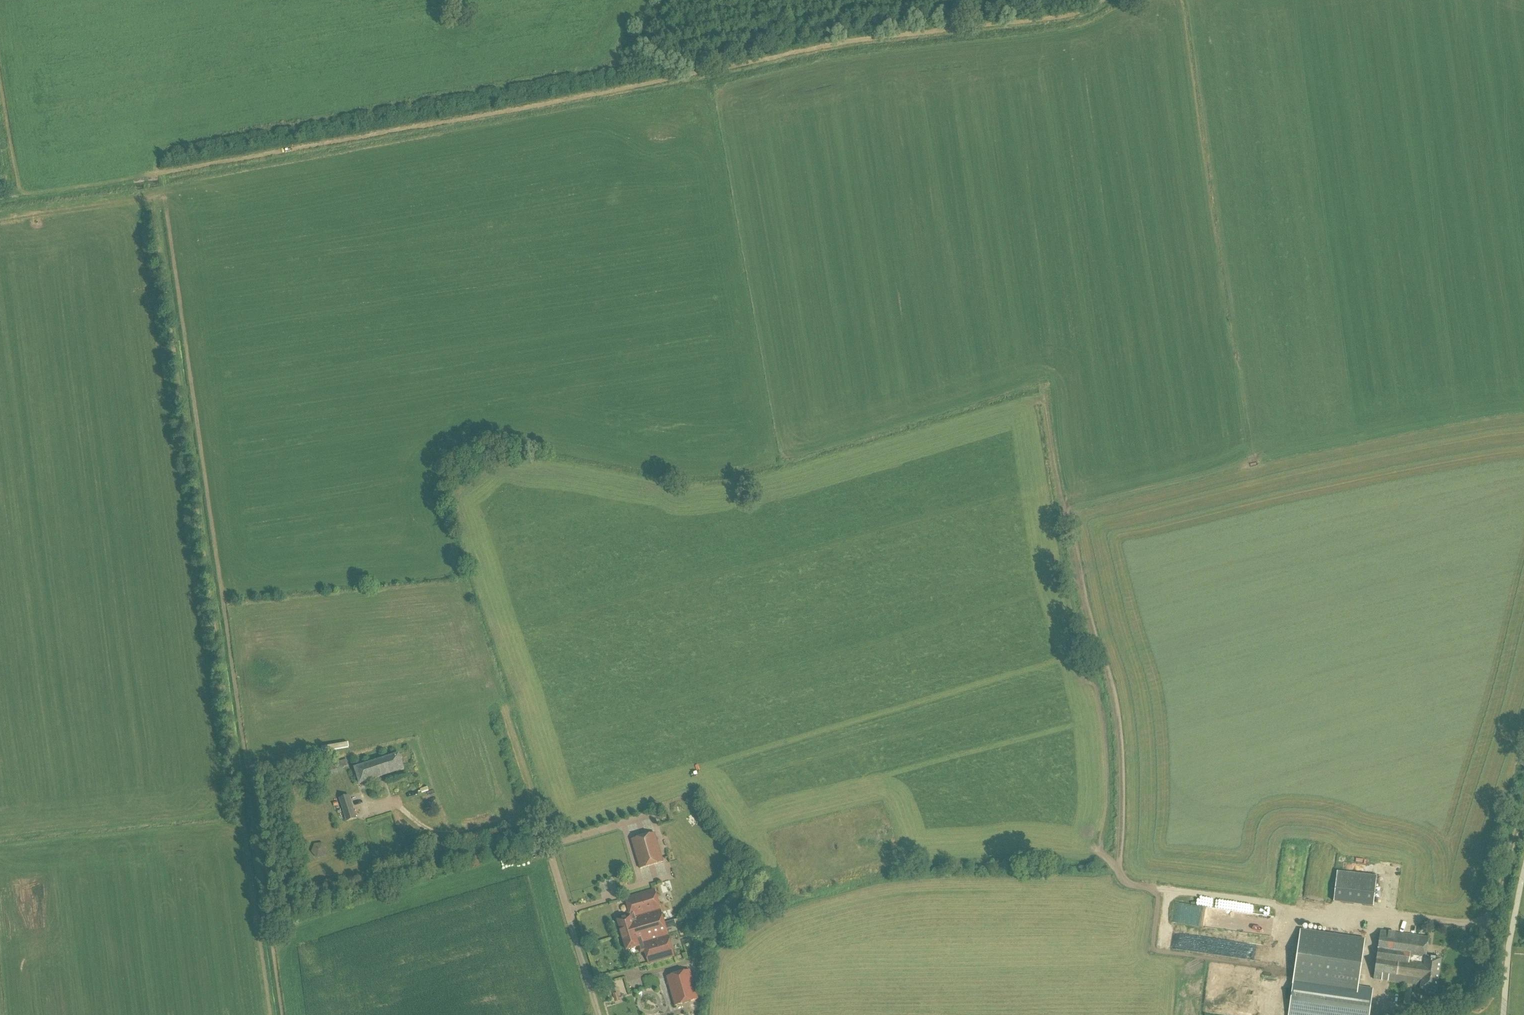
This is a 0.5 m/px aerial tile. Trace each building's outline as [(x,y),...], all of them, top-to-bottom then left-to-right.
[(359,744),(364,762),(396,752),(391,735),(359,744)] [(360,784),(404,770),(399,754),(355,769),(360,784)] [(325,778),(344,771),(343,767),(348,766),(346,759),(322,767),(325,778)] [(347,821),(356,818),(349,796),(339,799),(347,821)] [(640,869),(664,862),(655,832),(631,839),(640,869)] [(1373,907),(1377,876),(1337,871),(1333,902),(1373,907)] [(674,956),(661,911),(655,890),(625,898),(631,917),(617,920),(626,950),(639,947),(641,952),(645,951),(648,964),(674,956)] [(1372,989),(1358,987),(1365,939),(1300,929),(1293,978),(1288,1014),(1369,1014),(1372,989)] [(1436,992),(1441,960),(1425,957),(1428,938),(1380,931),(1373,979),(1421,986),(1420,990),(1428,991),(1428,993),(1435,994),(1435,992),(1436,992)] [(675,1006),(698,999),(690,970),(667,977),(675,1006)]
